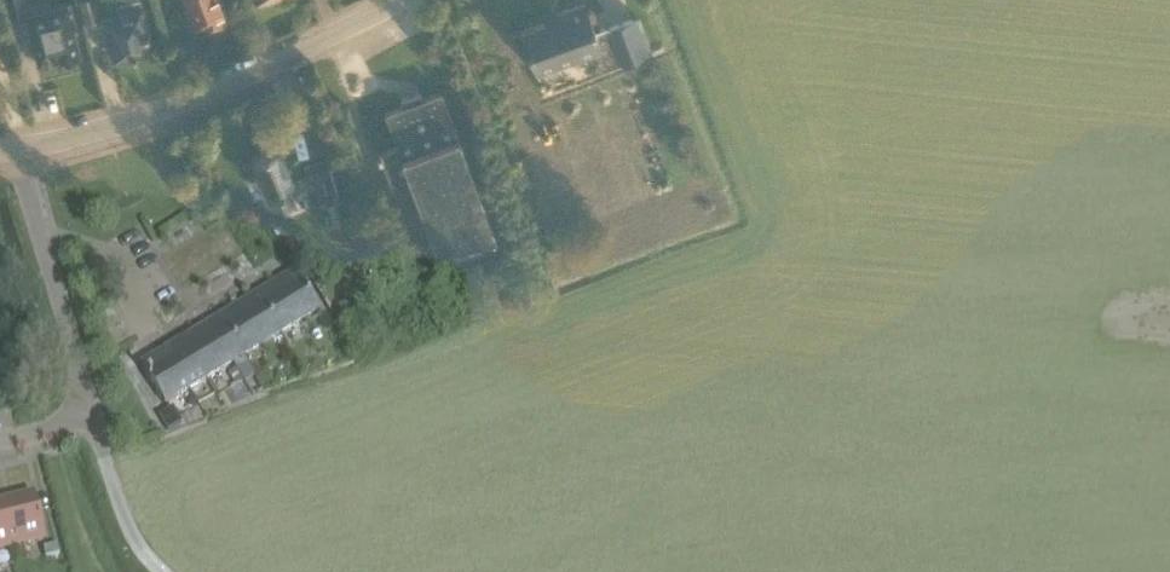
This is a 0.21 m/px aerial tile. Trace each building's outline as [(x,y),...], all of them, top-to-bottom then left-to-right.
[(23,0),(6,0),(11,16),(26,12),(23,0)] [(85,22),(99,18),(95,0),(80,0),(85,22)] [(109,5),(111,14),(103,16),(113,56),(151,47),(141,4),(140,0),(107,0),(109,5)] [(196,24),(206,20),(207,23),(226,15),(222,0),(186,0),(196,24)] [(583,0),(581,0),(556,9),(558,14),(520,28),(536,70),(593,49),(599,65),(646,48),(634,14),(594,29),(583,0)] [(77,28),(72,11),(27,22),(38,63),(79,52),(74,29),(77,28)] [(457,135),(440,89),(421,96),(420,92),(401,99),(402,103),(384,110),(396,144),(380,150),(380,149),(375,151),(377,156),(379,155),(407,229),(425,222),(437,255),(495,233),(458,135),(457,135)] [(290,170),(279,144),(252,155),(267,195),(295,183),(294,182),(307,177),(311,186),(322,181),(313,160),(302,164),(303,165),(290,170)] [(339,230),(359,224),(357,219),(352,200),(350,192),(330,197),(339,230)] [(260,290),(284,329),(316,310),(292,271),(260,290)] [(260,290),(230,308),(254,348),(284,329),(260,290)] [(254,348),(230,308),(200,327),(224,366),(254,348)] [(360,321),(352,308),(337,317),(345,330),(360,321)] [(194,385),(224,366),(200,327),(170,345),(194,385)] [(194,385),(170,345),(140,363),(146,374),(145,375),(147,379),(148,379),(161,399),(160,399),(163,403),(194,385)] [(181,422),(172,407),(157,415),(166,430),(181,422)] [(0,500),(0,517),(8,548),(43,540),(31,492),(0,500)] [(42,547),(44,557),(58,553),(56,544),(42,547)]
